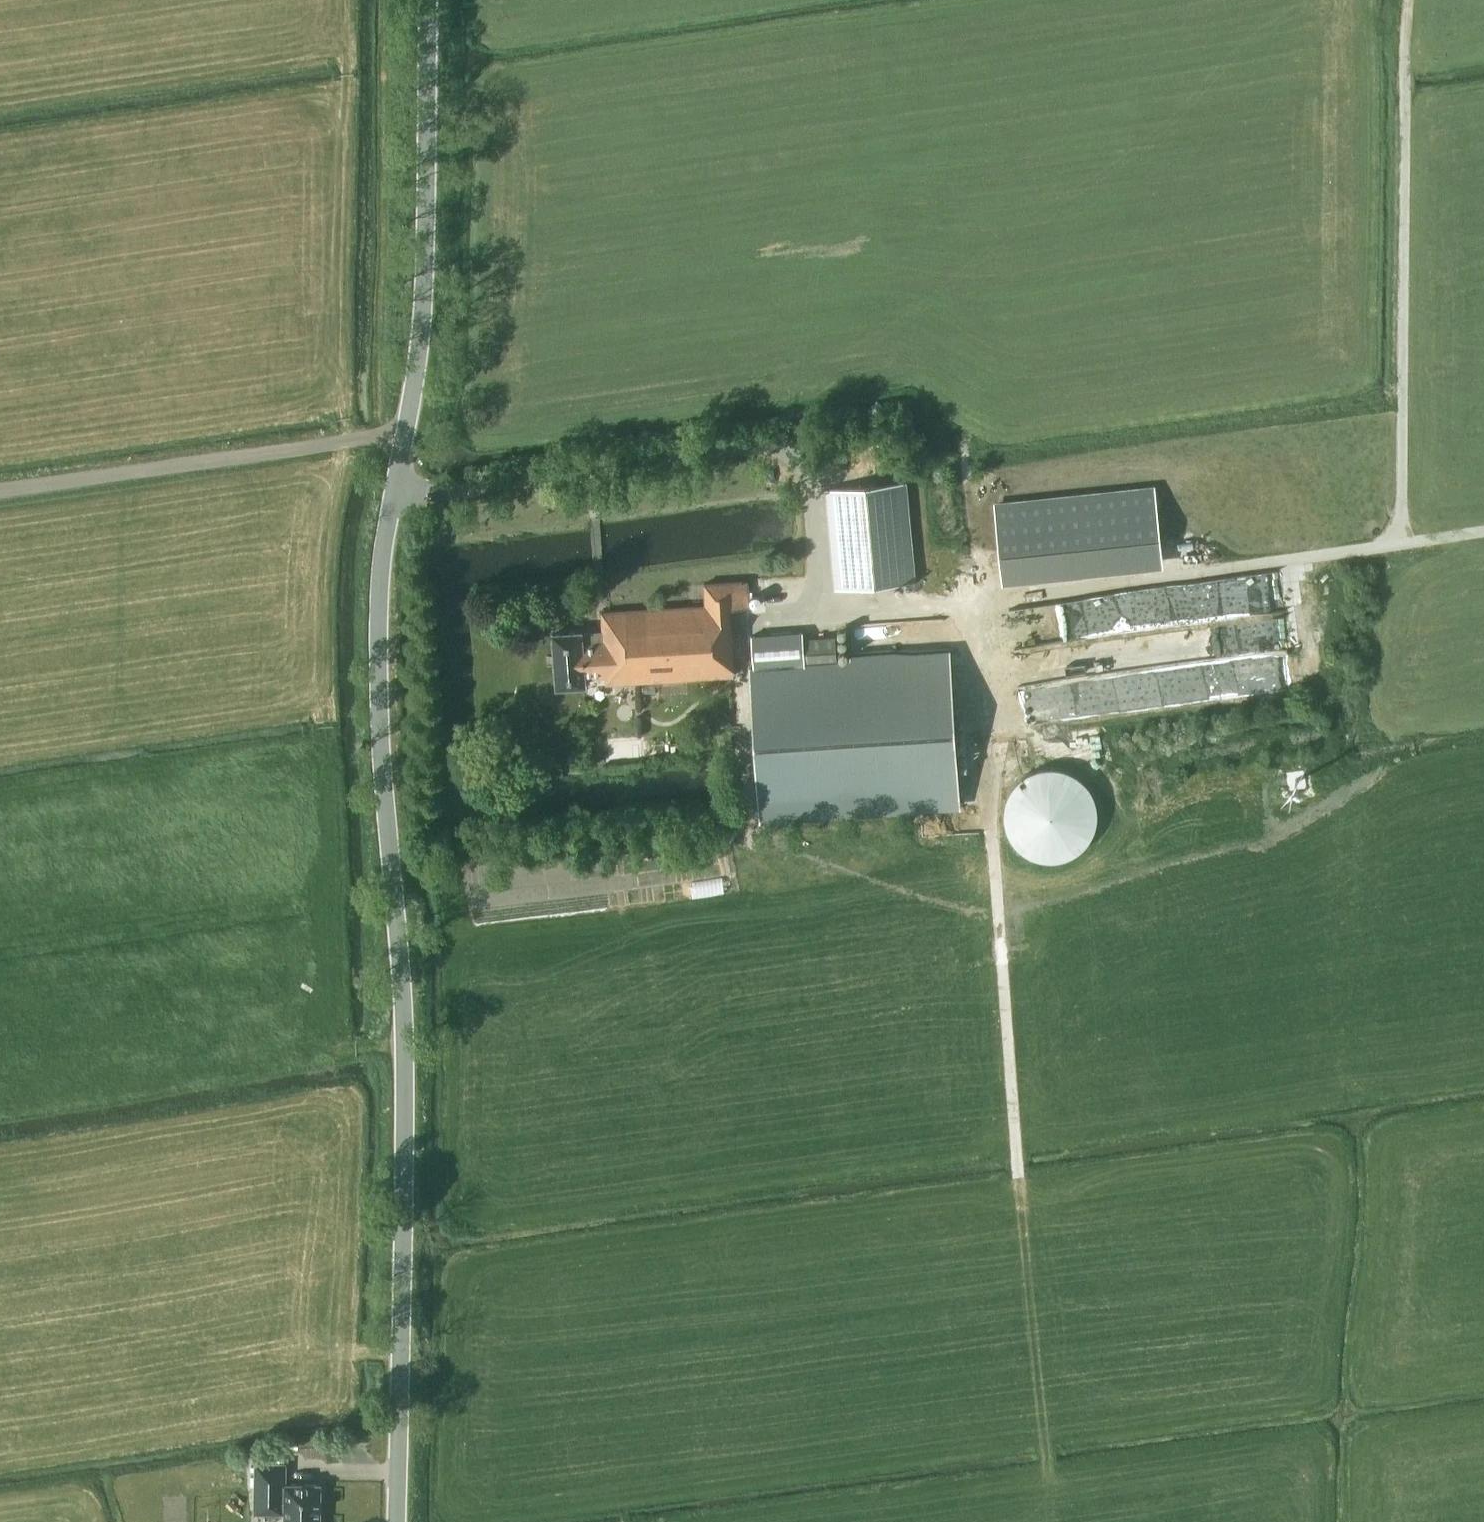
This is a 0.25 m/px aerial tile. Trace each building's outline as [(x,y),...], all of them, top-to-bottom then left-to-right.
[(914,581),(905,482),(825,489),(834,588),(914,581)] [(1147,491),(988,507),(993,567),(1154,553),(1147,491)] [(1284,571),(1240,570),(1239,599),(1250,600),(1250,604),(1284,604),(1284,571)] [(771,605),(770,579),(762,579),(703,583),(705,605),(601,612),(602,631),(581,632),(581,631),(552,633),(556,687),(584,685),(584,678),(605,676),(605,684),(734,675),(729,608),(771,605)] [(749,635),(752,665),(804,661),(802,631),(749,635)] [(946,753),(939,655),(749,667),(757,789),(759,820),(943,808),(942,776),(940,754),(946,753)] [(1072,854),(1085,844),(1096,824),(1096,808),(1092,793),(1082,780),(1069,771),(1053,768),(1031,772),(1018,782),(1009,795),(1005,810),(1007,826),(1015,841),(1026,852),(1041,858),(1057,859),(1072,854)] [(256,1461),(255,1511),(285,1512),(285,1521),(320,1521),(321,1483),(286,1483),(286,1462),(256,1461)]
